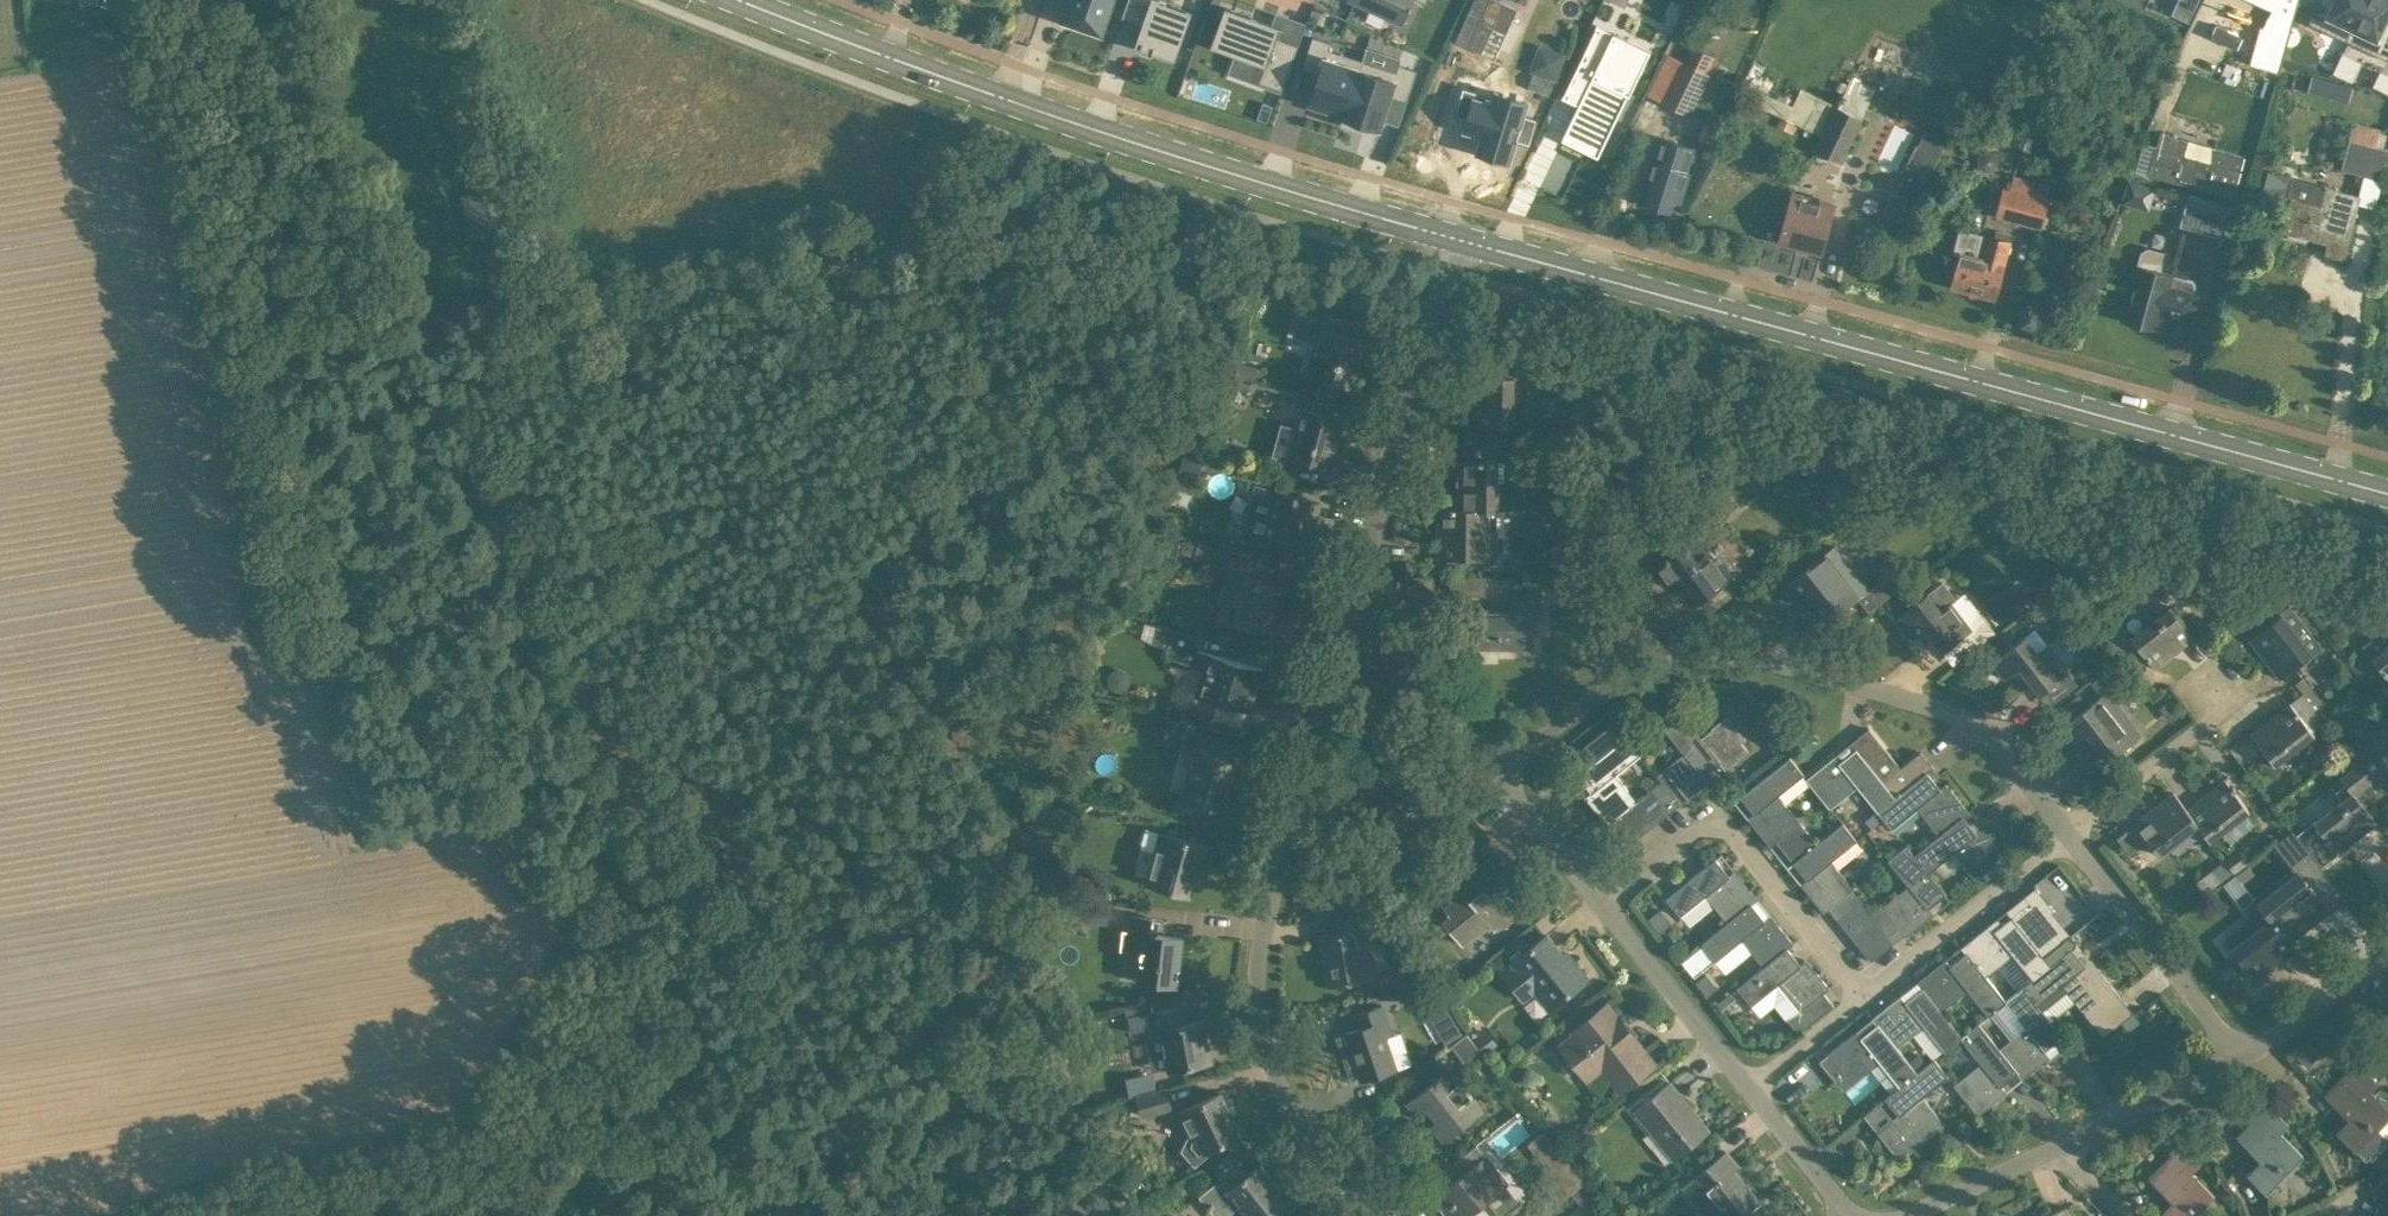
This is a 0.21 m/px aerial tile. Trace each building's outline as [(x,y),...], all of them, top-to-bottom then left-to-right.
[(1062,19),(1103,32),(1113,0),(1069,0),(1062,19)] [(1123,16),(1143,23),(1136,44),(1141,46),(1140,48),(1152,53),(1153,50),(1161,53),(1161,52),(1175,57),(1177,52),(1178,52),(1192,11),(1162,0),(1128,0),(1123,16)] [(1403,23),(1414,0),(1353,0),(1403,23)] [(1516,5),(1505,0),(1469,0),(1452,37),(1493,56),(1516,5)] [(2172,13),(2189,21),(2199,0),(2178,0),(2172,13)] [(2256,60),(2282,67),(2300,0),(2270,0),(2274,2),(2268,15),(2256,60)] [(2309,22),(2346,39),(2364,0),(2319,0),(2309,22)] [(2383,57),(2387,46),(2387,20),(2385,19),(2387,12),(2387,0),(2364,0),(2346,39),(2370,51),(2383,57)] [(1264,64),(1258,82),(1281,91),(1299,42),(1270,32),(1273,23),(1226,6),(1211,45),(1264,64)] [(1576,108),(1561,141),(1599,159),(1649,55),(1596,29),(1562,101),(1576,108)] [(1688,112),(1716,54),(1691,42),(1682,61),(1681,61),(1662,99),(1688,112)] [(1317,80),(1306,111),(1342,123),(1357,76),(1335,69),(1338,60),(1325,56),(1327,48),(1310,43),(1299,74),(1317,80)] [(1528,72),(1533,74),(1529,86),(1550,93),(1554,81),(1556,81),(1565,53),(1537,43),(1528,72)] [(1342,123),(1341,125),(1378,137),(1389,103),(1406,109),(1417,77),(1399,72),(1397,79),(1360,67),(1357,76),(1342,123)] [(2381,72),(2375,84),(2387,90),(2387,75),(2381,72)] [(1495,95),(1492,94),(1477,90),(1462,85),(1453,115),(1468,120),(1465,128),(1465,130),(1466,130),(1482,135),(1477,152),(1478,152),(1479,152),(1507,161),(1509,161),(1515,141),(1518,141),(1531,145),(1539,118),(1526,114),(1524,113),(1527,101),(1525,101),(1498,92),(1497,92),(1496,91),(1495,95)] [(1263,101),(1257,118),(1268,121),(1274,105),(1263,101)] [(1820,135),(1813,149),(1842,163),(1848,149),(1857,133),(1864,119),(1861,117),(1837,104),(1836,104),(1820,135)] [(2340,168),(2378,179),(2387,147),(2387,131),(2353,120),(2348,137),(2349,137),(2340,168)] [(1922,146),(1911,168),(1925,175),(1943,139),(1926,130),(1919,145),(1922,146)] [(1655,160),(1653,160),(1644,191),(1651,193),(1647,204),(1669,210),(1672,200),(1679,202),(1688,170),(1687,170),(1694,147),(1661,137),(1655,160)] [(1993,150),(1985,150),(1979,155),(1978,163),(1984,170),(1992,170),(1998,165),(1999,157),(1993,150)] [(2289,196),(2293,179),(2269,173),(2265,190),(2289,196)] [(2048,198),(2045,197),(2048,185),(2013,175),(2010,188),(2004,187),(1997,214),(2041,226),(2048,198)] [(2325,254),(2344,259),(2362,195),(2326,185),(2321,204),(2291,196),(2281,231),(2328,243),(2325,254)] [(1780,239),(1821,250),(1834,202),(1819,198),(1818,203),(1802,199),(1803,193),(1793,191),(1780,239)] [(2214,234),(2222,204),(2188,195),(2180,225),(2214,234)] [(2010,240),(1987,235),(1982,254),(1961,248),(1952,285),(1995,296),(2010,240)] [(2192,280),(2174,275),(2169,273),(2172,259),(2169,253),(2148,248),(2142,251),(2138,265),(2136,264),(2121,318),(2159,329),(2163,314),(2191,322),(2199,292),(2194,291),(2196,285),(2192,280)] [(1294,310),(1288,333),(1317,341),(1314,349),(1321,351),(1314,375),(1330,380),(1353,386),(1366,338),(1359,336),(1363,322),(1324,311),(1322,317),(1294,310)] [(1531,378),(1531,376),(1531,363),(1515,362),(1515,360),(1499,359),(1499,356),(1482,356),(1482,375),(1474,375),(1474,425),(1514,425),(1515,378),(1531,378)] [(1252,364),(1239,361),(1236,373),(1248,377),(1252,364)] [(1233,383),(1250,388),(1253,379),(1248,377),(1241,375),(1236,373),(1233,383)] [(1304,407),(1298,426),(1286,422),(1277,454),(1299,460),(1322,466),(1326,452),(1334,454),(1344,418),(1304,407)] [(1646,443),(1628,442),(1628,458),(1646,458),(1646,443)] [(1499,459),(1493,459),(1492,459),(1492,443),(1474,443),(1474,459),(1458,459),(1458,507),(1497,508),(1499,508),(1525,508),(1525,490),(1514,480),(1499,480),(1499,459)] [(1186,449),(1180,467),(1199,473),(1205,456),(1186,449)] [(1757,466),(1748,473),(1753,479),(1760,481),(1765,476),(1757,466)] [(1321,501),(1277,490),(1278,488),(1255,482),(1240,538),(1265,545),(1267,537),(1300,546),(1308,517),(1316,519),(1321,501)] [(1469,565),(1493,565),(1497,565),(1497,508),(1458,507),(1438,507),(1437,557),(1469,557),(1469,565)] [(2152,515),(2136,517),(2138,530),(2154,528),(2152,515)] [(1703,528),(1674,550),(1666,540),(1653,551),(1661,561),(1652,568),(1666,585),(1680,574),(1700,601),(1736,573),(1719,551),(1723,547),(1718,540),(1714,543),(1703,528)] [(2103,537),(2104,547),(2104,551),(2124,549),(2122,535),(2103,537)] [(1197,541),(1197,542),(1184,539),(1182,548),(1187,549),(1186,552),(1194,554),(1193,557),(1229,566),(1233,550),(1197,541)] [(1860,595),(1867,589),(1834,545),(1816,559),(1802,570),(1784,584),(1797,602),(1811,591),(1832,618),(1851,603),(1860,595)] [(922,557),(907,553),(903,566),(918,570),(922,557)] [(1233,622),(1248,626),(1271,632),(1283,586),(1228,571),(1221,598),(1239,603),(1233,622)] [(1476,575),(1476,595),(1487,595),(1487,575),(1476,575)] [(1972,628),(1951,602),(1956,599),(1942,581),(1927,592),(1895,617),(1909,635),(1923,624),(1944,650),(1972,628)] [(2001,589),(1985,603),(2002,622),(2031,597),(2020,584),(2007,596),(2001,589)] [(1501,610),(1479,610),(1479,646),(1533,646),(1533,618),(1541,618),(1541,593),(1511,593),(1511,614),(1501,614),(1501,610)] [(2130,635),(2141,649),(2155,667),(2195,637),(2180,618),(2169,604),(2130,635)] [(2249,637),(2280,677),(2321,644),(2291,605),(2249,637)] [(1153,642),(1169,647),(1197,655),(1199,649),(1203,635),(1180,629),(1159,623),(1153,642)] [(2362,644),(2387,677),(2387,624),(2362,644)] [(2037,651),(2024,635),(2011,645),(1992,660),(2006,678),(2020,667),(2041,693),(2060,679),(2069,671),(2047,643),(2037,651)] [(1988,646),(1996,656),(2008,645),(2001,636),(1988,646)] [(1262,666),(1208,651),(1204,667),(1196,694),(1250,709),(1250,708),(1248,707),(1252,693),(1260,695),(1260,694),(1259,688),(1254,687),(1259,667),(1261,668),(1262,666)] [(2095,678),(2102,688),(2119,674),(2112,665),(2095,678)] [(2108,760),(2136,738),(2143,733),(2108,689),(2060,727),(2074,744),(2088,733),(2108,760)] [(2315,733),(2304,720),(2290,701),(2250,732),(2275,764),(2315,733)] [(1181,713),(1185,720),(1195,723),(1195,724),(1199,725),(1208,719),(1199,703),(1181,713)] [(1725,768),(1747,749),(1730,726),(1715,725),(1701,736),(1682,711),(1664,726),(1679,744),(1684,752),(1657,773),(1662,780),(1651,789),(1669,812),(1680,803),(1681,803),(1710,780),(1705,774),(1721,762),(1725,768)] [(1637,800),(1615,772),(1641,752),(1615,719),(1576,751),(1588,765),(1578,774),(1591,791),(1585,795),(1608,824),(1609,824),(1619,815),(1629,807),(1637,800)] [(2380,720),(2366,731),(2377,745),(2340,773),(2365,806),(2387,788),(2387,730),(2380,720)] [(1806,778),(1821,796),(1830,808),(1858,786),(1877,810),(1878,811),(1896,796),(1884,781),(1901,766),(1869,727),(1851,742),(1855,748),(1840,761),(1835,755),(1806,778)] [(1229,741),(1193,731),(1187,750),(1194,751),(1181,798),(1222,809),(1236,761),(1225,758),(1229,741)] [(1786,743),(1777,733),(1768,742),(1776,751),(1786,743)] [(1896,796),(1878,811),(1883,817),(1885,819),(1892,828),(1918,807),(1940,834),(1964,816),(1970,811),(1947,783),(1941,787),(1928,772),(1934,766),(1921,750),(1901,766),(1884,781),(1896,796)] [(1777,841),(1786,851),(1809,833),(1778,794),(1786,788),(1804,773),(1790,755),(1741,795),(1754,812),(1748,817),(1771,845),(1777,841)] [(959,757),(956,770),(968,773),(970,759),(959,757)] [(2378,822),(2365,806),(2340,773),(2329,782),(2341,798),(2313,819),(2324,834),(2339,852),(2378,822)] [(2186,807),(2199,823),(2211,839),(2250,810),(2225,778),(2186,807)] [(1669,812),(1651,789),(1650,788),(1639,797),(1640,798),(1659,820),(1669,812)] [(2160,854),(2199,823),(2186,807),(2174,791),(2135,822),(2160,854)] [(1629,807),(1647,829),(1659,820),(1640,798),(1637,800),(1629,807)] [(1629,807),(1619,815),(1637,837),(1647,829),(1629,807)] [(1878,811),(1877,810),(1866,819),(1872,826),(1883,817),(1878,811)] [(1619,815),(1609,824),(1626,846),(1637,837),(1619,815)] [(1964,816),(1940,834),(1915,854),(1929,872),(1953,852),(1976,879),(2005,855),(1983,827),(1976,831),(1964,816)] [(1892,828),(1885,819),(1879,824),(1886,833),(1892,828)] [(1838,918),(1860,900),(1851,890),(1853,888),(1841,873),(1830,860),(1858,840),(1843,823),(1817,844),(1809,833),(1786,851),(1807,878),(1801,883),(1824,911),(1829,907),(1838,918)] [(1148,883),(1167,888),(1190,894),(1191,892),(1185,890),(1189,875),(1203,879),(1213,845),(1190,839),(1162,831),(1148,883)] [(2029,842),(2022,832),(2012,840),(2019,850),(2029,842)] [(1872,916),(1876,921),(1885,932),(1894,942),(1904,934),(1906,935),(1934,912),(1929,906),(1946,893),(1929,872),(1915,854),(1907,844),(1888,859),(1909,885),(1872,915),(1872,916)] [(2239,847),(2226,858),(2225,859),(2234,871),(2249,860),(2239,847)] [(1728,921),(1752,903),(1758,898),(1735,869),(1729,874),(1716,857),(1666,897),(1681,915),(1706,894),(1728,921)] [(2234,871),(2225,859),(2211,869),(2221,881),(2234,871)] [(1445,891),(1450,897),(1442,903),(1449,913),(1443,918),(1463,944),(1486,926),(1500,927),(1503,925),(1521,910),(1483,862),(1464,877),(1445,891)] [(2248,864),(2236,873),(2243,882),(2255,872),(2248,864)] [(2322,903),(2308,884),(2297,870),(2258,899),(2271,917),(2284,932),(2322,903)] [(2242,907),(2254,897),(2254,896),(2249,891),(2240,879),(2236,873),(2224,882),(2242,907)] [(1986,975),(2013,953),(2033,978),(2048,965),(2043,957),(2062,942),(2044,919),(2054,911),(2055,910),(2035,885),(2020,897),(2021,898),(2026,904),(1995,928),(1990,923),(1989,924),(1962,946),(1966,951),(1986,975)] [(1409,900),(1406,910),(1418,914),(1421,903),(1409,900)] [(1885,932),(1876,921),(1872,916),(1872,915),(1860,900),(1838,918),(1871,960),(1894,942),(1885,932)] [(1728,921),(1702,941),(1716,959),(1742,939),(1763,965),(1788,947),(1794,942),(1771,914),(1765,918),(1752,903),(1728,921)] [(1672,922),(1661,908),(1649,918),(1660,932),(1672,922)] [(1361,913),(1354,914),(1330,918),(1333,932),(1321,934),(1329,984),(1377,976),(1373,954),(1368,954),(1361,913)] [(1138,979),(1153,981),(1177,984),(1183,936),(1151,932),(1153,917),(1125,914),(1121,949),(1142,951),(1138,979)] [(2296,948),(2284,932),(2271,917),(2251,932),(2232,947),(2236,952),(2254,976),(2257,979),(2296,948)] [(1528,948),(1512,960),(1499,971),(1524,1001),(1537,991),(1550,1008),(1588,978),(1573,959),(1569,962),(1546,933),(1528,948)] [(2033,978),(2023,986),(2042,1010),(2067,989),(2074,999),(2103,1035),(2121,1021),(2133,1011),(2125,1000),(2120,994),(2091,959),(2085,963),(2079,956),(2072,947),(2076,945),(2076,941),(2072,934),(2062,942),(2043,957),(2048,965),(2033,978)] [(1754,1003),(1778,983),(1787,994),(1798,1008),(1787,1017),(1799,1032),(1834,1004),(1824,991),(1828,988),(1830,987),(1807,958),(1801,963),(1788,947),(1763,965),(1738,986),(1752,1004),(1754,1003)] [(1922,987),(1941,1011),(1942,1010),(1968,989),(1988,1014),(1990,1012),(2005,1000),(2006,1000),(1986,975),(1966,951),(1950,964),(1946,958),(1917,981),(1922,987)] [(2254,976),(2236,952),(2223,962),(2242,986),(2254,976)] [(1696,980),(1708,995),(1718,986),(1706,972),(1696,980)] [(2025,1025),(1998,1046),(1998,1047),(2018,1072),(2022,1077),(2051,1055),(2046,1049),(2063,1035),(2042,1010),(2023,986),(2017,991),(2006,1000),(2005,1000),(2025,1025)] [(1944,1049),(1961,1036),(1961,1035),(1941,1011),(1922,987),(1906,1000),(1901,994),(1873,1017),(1877,1023),(1897,1046),(1924,1025),(1944,1049)] [(1731,991),(1718,1002),(1724,1009),(1737,998),(1731,991)] [(1430,1015),(1447,1006),(1439,992),(1422,1002),(1430,1015)] [(1150,1002),(1127,1005),(1130,1029),(1151,1027),(1154,1039),(1162,1037),(1168,1069),(1189,1064),(1213,1060),(1205,1018),(1182,1022),(1180,1008),(1181,1008),(1181,1005),(1151,1011),(1150,1002)] [(1625,1086),(1631,1081),(1650,1066),(1640,1054),(1645,1050),(1636,1039),(1637,1038),(1620,1017),(1619,1018),(1607,1003),(1573,1030),(1575,1033),(1560,1045),(1587,1077),(1602,1065),(1611,1077),(1615,1073),(1625,1086)] [(1383,1004),(1378,1006),(1356,1013),(1360,1027),(1346,1031),(1353,1053),(1355,1052),(1363,1076),(1361,1077),(1362,1080),(1397,1068),(1387,1036),(1393,1034),(1383,1004)] [(2133,1011),(2121,1021),(2130,1031),(2141,1021),(2133,1011)] [(1988,1014),(1979,1022),(1984,1029),(1996,1020),(1990,1012),(1988,1014)] [(1984,1029),(1979,1022),(1961,1035),(1961,1036),(1982,1062),(1954,1084),(1963,1095),(1978,1113),(2007,1090),(2002,1084),(2018,1072),(1998,1047),(1998,1046),(1984,1029)] [(1857,1030),(1828,1052),(1852,1082),(1880,1060),(1900,1085),(1917,1071),(1897,1046),(1877,1023),(1862,1036),(1857,1030)] [(1457,1024),(1440,1034),(1446,1042),(1462,1032),(1457,1024)] [(1487,1028),(1475,1038),(1486,1053),(1499,1043),(1487,1028)] [(1450,1044),(1464,1062),(1480,1049),(1467,1031),(1450,1044)] [(2310,1042),(2297,1055),(2308,1066),(2321,1053),(2310,1042)] [(1949,1075),(1935,1057),(1917,1071),(1900,1085),(1885,1097),(1898,1114),(1878,1130),(1900,1159),(1945,1123),(1923,1095),(1949,1075)] [(2372,1157),(2376,1161),(2382,1155),(2378,1151),(2387,1141),(2384,1139),(2387,1136),(2378,1127),(2387,1117),(2387,1107),(2370,1089),(2377,1082),(2358,1062),(2326,1094),(2350,1118),(2338,1131),(2366,1158),(2369,1155),(2372,1157)] [(1444,1141),(1463,1126),(1483,1109),(1449,1067),(1425,1086),(1407,1101),(1417,1114),(1427,1106),(1437,1119),(1431,1124),(1444,1141)] [(1155,1078),(1127,1084),(1130,1098),(1135,1097),(1135,1094),(1157,1087),(1155,1078)] [(1673,1157),(1691,1143),(1709,1128),(1686,1099),(1689,1095),(1682,1090),(1680,1092),(1670,1080),(1634,1109),(1673,1157)] [(1135,1097),(1141,1117),(1171,1108),(1165,1085),(1157,1087),(1135,1094),(1135,1097)] [(1177,1111),(1188,1135),(1180,1149),(1195,1165),(1218,1145),(1241,1134),(1221,1091),(1177,1111)] [(2266,1191),(2303,1153),(2280,1130),(2288,1122),(2269,1103),(2237,1135),(2260,1159),(2247,1172),(2266,1191)] [(2197,1134),(2206,1143),(2218,1130),(2209,1122),(2197,1134)] [(1550,1184),(1562,1199),(1585,1180),(1544,1129),(1528,1142),(1558,1177),(1550,1184)] [(2193,1138),(2192,1137),(2186,1144),(2200,1158),(2207,1151),(2203,1147),(2193,1138)] [(2161,1211),(2160,1213),(2163,1215),(2193,1215),(2215,1194),(2192,1171),(2200,1163),(2180,1144),(2148,1176),(2173,1200),(2161,1211)] [(1727,1150),(1683,1186),(1707,1215),(1739,1215),(1759,1200),(1734,1169),(1739,1165),(1727,1150)] [(1475,1209),(1509,1180),(1485,1152),(1452,1181),(1434,1195),(1450,1215),(1466,1215),(1475,1209)] [(1202,1192),(1200,1194),(1218,1215),(1224,1215),(1241,1205),(1250,1215),(1291,1215),(1283,1205),(1287,1202),(1278,1191),(1281,1188),(1261,1162),(1229,1187),(1221,1177),(1202,1192)] [(1585,1180),(1572,1191),(1571,1192),(1580,1203),(1595,1191),(1586,1180),(1585,1180)] [(2374,1195),(2387,1209),(2387,1181),(2374,1195)] [(1098,1205),(1109,1199),(1102,1185),(1091,1191),(1098,1205)] [(2066,1205),(2042,1215),(2071,1215),(2066,1205)] [(1577,1207),(1567,1215),(1584,1215),(1577,1207)]
